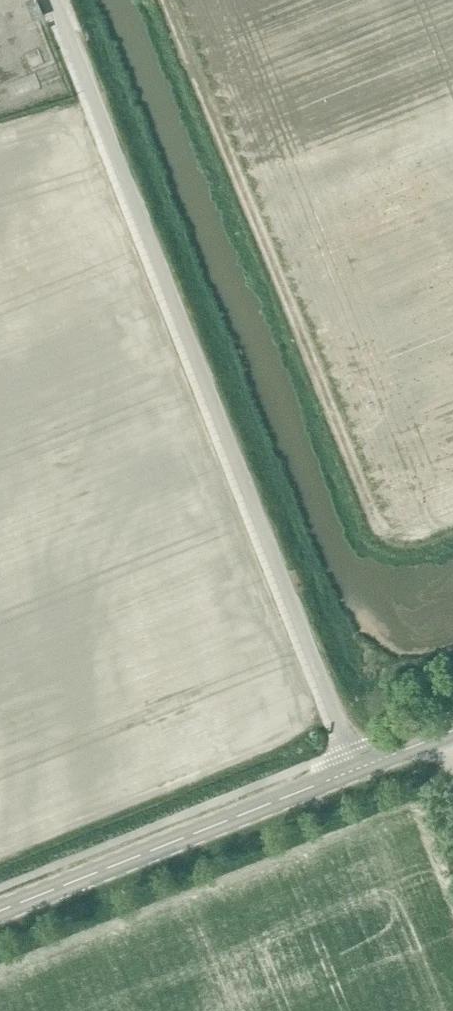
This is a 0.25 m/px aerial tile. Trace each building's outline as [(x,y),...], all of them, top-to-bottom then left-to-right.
[(46,88),(56,84),(46,61),(36,66),(46,88)] [(0,95),(25,86),(21,74),(0,81),(0,94),(0,95)]
